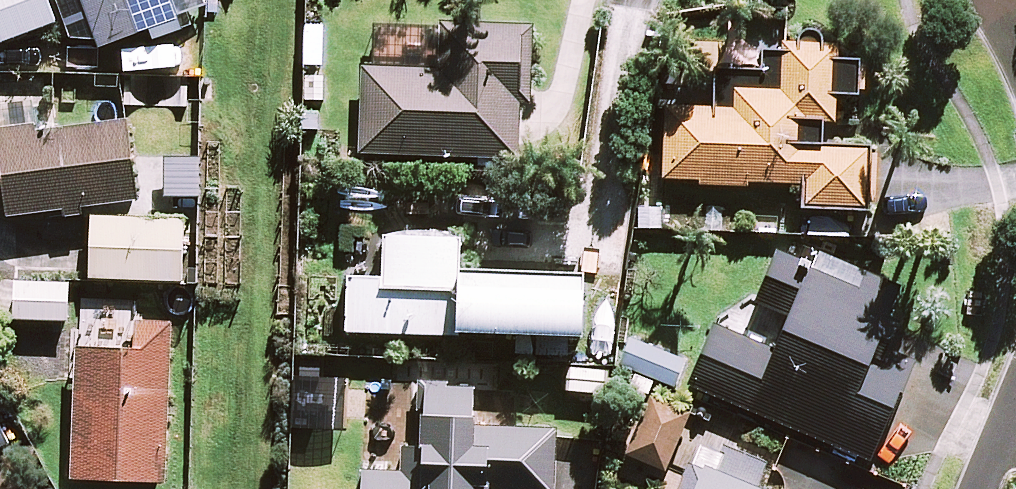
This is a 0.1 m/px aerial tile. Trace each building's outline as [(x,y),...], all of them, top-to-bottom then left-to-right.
[(9,53),(64,33),(52,0),(0,0),(0,29),(9,53)] [(174,0),(86,0),(108,60),(186,32),(174,0)] [(368,73),(365,158),(522,165),(524,111),(537,112),(541,32),(447,28),(445,76),(368,73)] [(672,117),(669,189),(707,190),(706,196),(758,198),(758,192),(810,194),(809,220),(876,223),(877,214),(884,214),(886,158),(806,155),(807,132),(845,133),(847,54),(791,52),(790,99),(743,98),(742,119),(672,117)] [(3,140),(14,226),(145,210),(135,132),(45,143),(44,135),(3,140)] [(192,229),(100,226),(98,290),(190,293),(192,229)] [(354,284),(353,336),(463,340),(463,343),(515,345),(514,357),(534,358),(534,346),(590,348),(592,281),(559,280),(559,272),(498,270),(498,279),(469,278),(470,244),(391,241),(389,286),(354,284)] [(719,334),(694,394),(879,469),(920,370),(897,361),(908,335),(897,331),(910,298),(827,264),(818,286),(804,280),(808,270),(784,260),(762,313),(798,327),(784,361),(719,334)] [(79,292),(22,290),(21,330),(77,332),(79,292)] [(179,334),(142,332),(141,360),(85,358),(80,488),(173,488),(179,334)] [(564,432),(478,429),(480,392),(452,391),(453,384),(424,383),(422,412),(429,413),(429,425),(426,425),(425,451),(407,451),(406,476),(367,474),(366,488),(562,488),(564,432)] [(16,456),(0,419),(0,463),(16,456)] [(773,468),(732,451),(719,480),(695,470),(687,488),(764,488),(773,468)]
